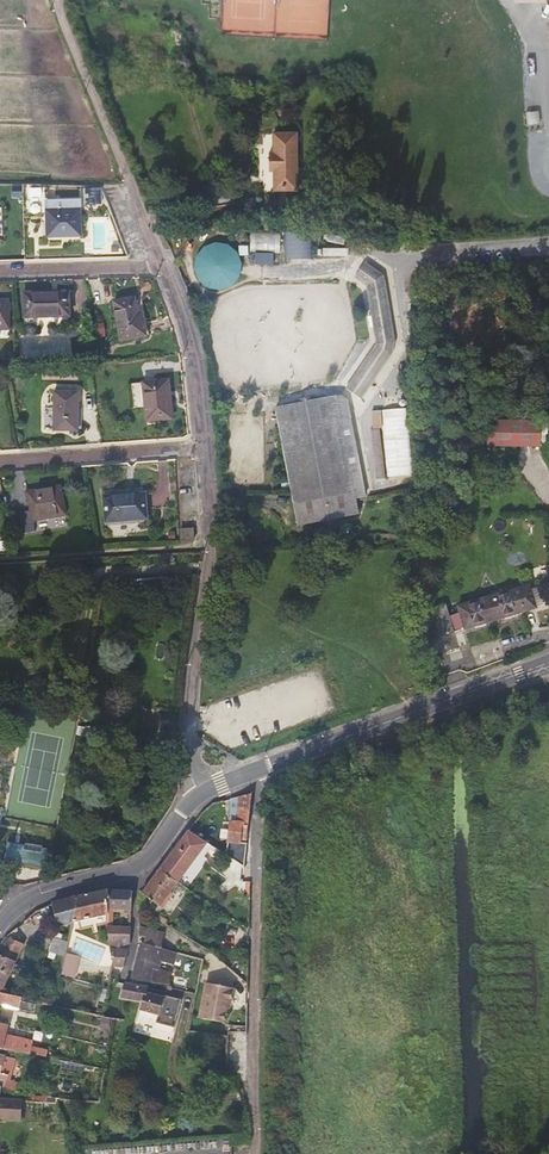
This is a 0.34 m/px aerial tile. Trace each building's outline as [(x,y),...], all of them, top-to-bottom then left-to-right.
[(299,173),(299,135),(276,135),(276,155),(272,154),(272,173),(276,173),(276,192),(308,192),(308,172),(299,173)] [(80,201),(49,201),(46,201),(45,185),(22,185),(23,216),(42,215),(43,219),(47,226),(47,237),(81,236),(80,201)] [(101,188),(84,189),(84,204),(102,204),(101,188)] [(252,230),(251,250),(281,252),(282,231),(252,230)] [(287,257),(313,258),(314,232),(288,231),(287,257)] [(246,278),(232,239),(192,253),(207,292),(246,278)] [(366,272),(344,259),(335,275),(349,283),(367,347),(339,395),(340,395),(336,396),(356,499),(366,497),(348,400),(354,404),(387,347),(366,272)] [(70,324),(69,291),(23,293),(24,326),(70,324)] [(138,313),(135,298),(113,301),(119,341),(146,336),(142,312),(138,313)] [(8,299),(0,300),(0,330),(9,329),(8,299)] [(66,360),(65,339),(22,340),(23,363),(66,360)] [(168,380),(143,382),(145,406),(146,421),(172,419),(168,380)] [(145,406),(143,382),(131,384),(134,407),(145,406)] [(78,392),(54,391),(53,429),(53,431),(78,431),(78,392)] [(336,396),(275,408),(297,527),(359,515),(356,499),(336,396)] [(377,479),(414,475),(407,408),(381,410),(382,416),(372,417),(373,430),(371,430),(377,479)] [(539,447),(539,424),(483,424),(483,425),(485,447),(485,448),(539,447)] [(26,491),(28,501),(29,512),(22,513),(25,530),(33,528),(32,522),(65,516),(60,485),(26,491)] [(146,519),(144,493),(104,497),(105,522),(146,519)] [(29,512),(28,501),(17,503),(19,513),(22,513),(29,512)] [(17,526),(15,518),(7,520),(9,528),(17,526)] [(181,542),(194,541),(193,528),(180,529),(181,542)] [(525,585),(456,605),(459,613),(448,616),(445,605),(430,608),(429,609),(430,612),(437,636),(534,608),(530,592),(530,591),(527,592),(525,585)] [(530,592),(534,608),(545,604),(541,589),(530,592)] [(415,596),(420,615),(430,612),(429,609),(430,608),(426,594),(415,596)] [(428,639),(437,636),(430,612),(420,615),(424,626),(428,639)] [(230,820),(225,855),(244,868),(246,844),(251,792),(237,796),(229,798),(230,820)] [(159,869),(178,882),(206,843),(188,830),(166,861),(161,868),(159,869)] [(48,848),(7,842),(4,861),(45,867),(48,848)] [(159,869),(158,869),(141,893),(160,907),(178,882),(159,869)] [(58,927),(107,914),(107,909),(107,889),(76,895),(52,902),(52,903),(58,927)] [(107,889),(107,909),(130,910),(131,910),(131,890),(107,889)] [(130,926),(106,926),(112,966),(119,966),(123,967),(130,941),(130,926)] [(40,949),(64,957),(64,955),(69,936),(47,928),(40,949)] [(144,929),(144,930),(142,937),(144,938),(143,944),(157,947),(159,948),(163,934),(144,929)] [(6,994),(8,989),(4,988),(12,969),(17,971),(20,965),(15,963),(23,944),(5,937),(0,944),(0,992),(6,994)] [(176,952),(164,949),(159,948),(157,947),(143,944),(138,951),(131,979),(165,986),(166,986),(168,978),(169,974),(158,972),(161,961),(173,963),(176,952)] [(60,973),(59,976),(72,980),(77,958),(64,955),(64,957),(60,973)] [(120,997),(142,1001),(143,999),(144,994),(145,992),(146,987),(123,983),(120,997)] [(233,988),(205,983),(199,1018),(224,1023),(227,1009),(230,1009),(233,988)] [(163,996),(145,992),(144,994),(143,999),(142,1001),(140,1010),(156,1015),(154,1024),(179,1031),(189,993),(165,988),(164,994),(163,996)] [(20,1002),(21,998),(6,994),(0,992),(0,1002),(19,1008),(20,1002)] [(0,1023),(0,1048),(32,1055),(34,1041),(5,1034),(7,1024),(0,1023)] [(1,1086),(13,1091),(18,1082),(16,1079),(8,1077),(12,1058),(0,1055),(0,1086),(1,1086)] [(0,1098),(0,1119),(20,1120),(22,1101),(22,1100),(0,1098)] [(41,1117),(42,1102),(27,1101),(23,1101),(23,1116),(41,1117)] [(249,1134),(231,1135),(231,1146),(249,1145),(249,1134)]
